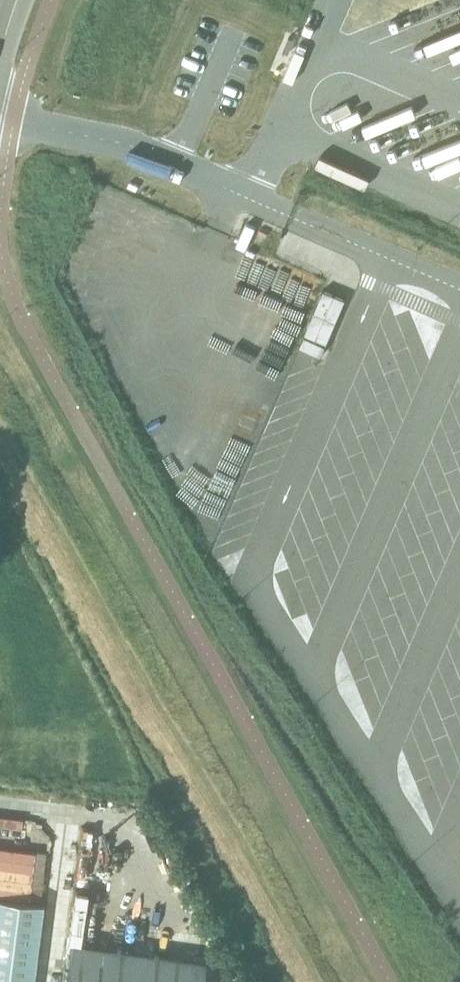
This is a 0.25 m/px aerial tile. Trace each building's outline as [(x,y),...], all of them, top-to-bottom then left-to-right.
[(345,298),(323,289),(304,333),(326,343),(345,298)] [(321,356),(325,345),(303,335),(299,346),(321,356)] [(43,903),(0,898),(0,981),(32,981),(43,903)] [(205,961),(72,942),(66,981),(202,981),(205,961)]
